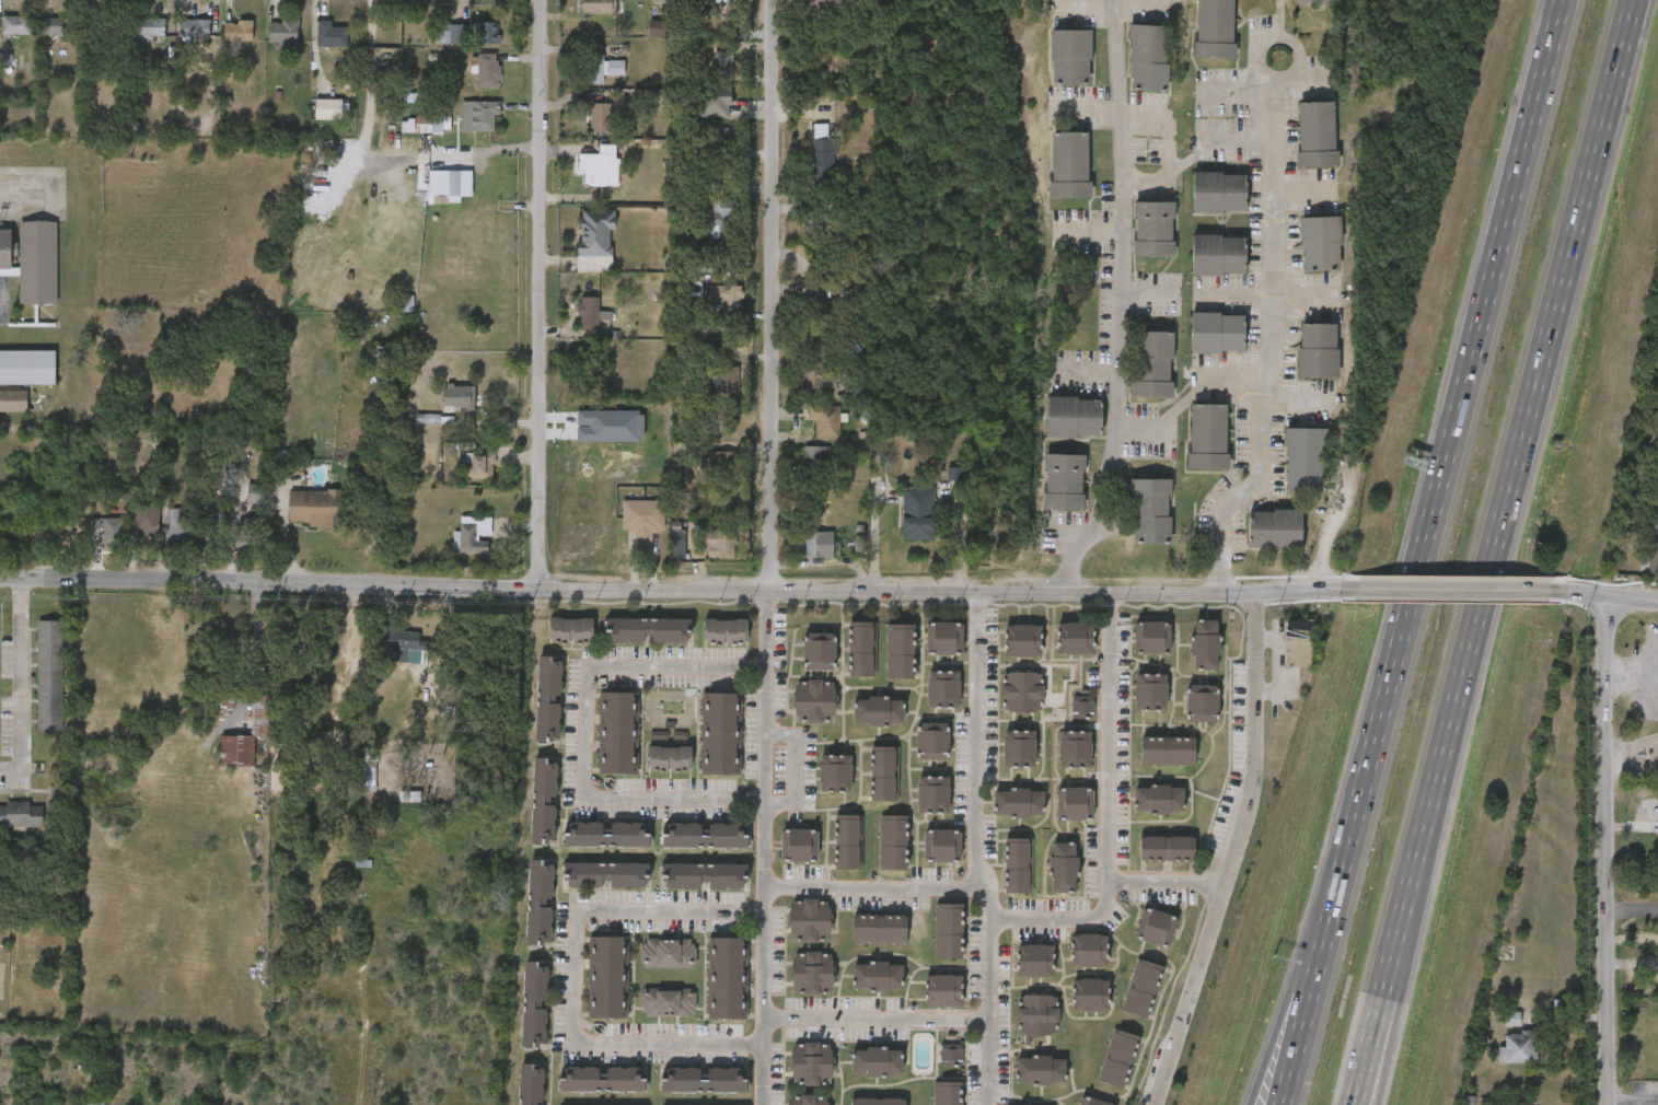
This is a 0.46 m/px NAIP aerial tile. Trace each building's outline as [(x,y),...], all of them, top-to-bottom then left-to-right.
[(581,12),(581,0),(615,0),(615,12),(581,12)] [(844,0),(810,0),(810,10),(844,9),(844,0)] [(1196,58),(1197,0),(1234,0),(1233,58),(1196,58)] [(31,14),(31,32),(1,32),(1,14),(31,14)] [(65,33),(43,33),(43,16),(65,16),(65,33)] [(119,41),(121,17),(89,16),(88,39),(119,41)] [(135,16),(166,16),(166,42),(135,42),(135,16)] [(209,36),(182,36),(182,18),(209,18),(209,36)] [(223,39),(223,19),(252,19),(252,39),(223,39)] [(269,40),(269,19),(299,19),(299,40),(269,40)] [(348,25),(348,46),(317,45),(317,19),(332,19),(332,25),(348,25)] [(476,43),(476,20),(498,20),(498,43),(476,43)] [(440,42),(440,23),(465,23),(465,42),(440,42)] [(1131,92),(1131,25),(1168,25),(1169,92),(1131,92)] [(1051,85),(1051,30),(1091,30),(1091,85),(1051,85)] [(477,86),(477,51),(500,51),(500,86),(477,86)] [(732,77),(714,77),(714,51),(732,51),(732,77)] [(12,69),(12,54),(0,54),(0,69),(12,69)] [(605,82),(584,82),(584,57),(624,57),(624,74),(605,74),(605,82)] [(731,115),(699,115),(699,85),(731,85),(731,115)] [(423,93),(401,94),(401,104),(423,103),(423,93)] [(341,118),(314,118),(314,97),(341,97),(341,118)] [(462,130),(462,100),(497,100),(497,130),(462,130)] [(612,102),(612,129),(591,129),(591,102),(612,102)] [(1335,102),(1336,166),(1299,167),(1298,103),(1335,102)] [(415,132),(415,115),(450,115),(450,132),(415,132)] [(402,120),(402,133),(414,133),(415,121),(402,120)] [(827,124),(827,137),(836,137),(836,176),(813,176),(813,124),(827,124)] [(708,127),(735,127),(735,147),(708,147),(708,127)] [(1090,198),(1051,198),(1051,132),(1089,132),(1090,198)] [(617,152),(617,184),(585,184),(585,152),(617,152)] [(473,194),(460,194),(460,200),(437,200),(437,168),(473,168),(473,194)] [(1245,213),(1193,213),(1193,173),(1245,173),(1245,213)] [(704,191),(720,192),(720,177),(704,177),(704,191)] [(712,236),(712,198),(738,198),(738,236),(712,236)] [(1134,256),(1134,202),(1174,202),(1174,256),(1134,256)] [(614,208),(614,254),(579,254),(579,208),(614,208)] [(1302,272),(1301,217),(1341,217),(1341,272),(1302,272)] [(20,270),(0,270),(0,229),(11,229),(11,242),(20,242),(20,221),(57,221),(56,303),(19,303),(20,270)] [(1192,275),(1192,235),(1245,235),(1245,275),(1192,275)] [(826,321),(830,281),(809,279),(805,319),(826,321)] [(722,309),(722,301),(707,301),(707,283),(741,283),(741,309),(722,309)] [(600,328),(579,328),(579,295),(600,295),(600,311),(612,311),(612,318),(600,318),(600,328)] [(414,312),(414,296),(399,296),(399,312),(414,312)] [(1244,353),(1192,353),(1192,313),(1244,313),(1244,353)] [(1337,380),(1299,379),(1299,324),(1338,324),(1337,380)] [(718,332),(696,333),(697,350),(718,349),(718,332)] [(1173,333),(1173,398),(1133,398),(1133,332),(1173,333)] [(55,383),(0,383),(0,350),(55,350),(55,383)] [(739,392),(710,392),(710,364),(739,364),(739,392)] [(826,369),(826,395),(804,395),(804,369),(826,369)] [(443,384),(476,384),(476,409),(443,409),(443,384)] [(26,410),(0,410),(0,389),(26,389),(26,410)] [(1047,439),(1047,398),(1101,398),(1101,439),(1047,439)] [(840,405),(840,437),(815,437),(815,420),(810,420),(810,405),(840,405)] [(1227,405),(1227,469),(1189,469),(1189,405),(1227,405)] [(578,441),(644,442),(645,412),(578,411),(578,426),(578,441)] [(440,414),(440,422),(419,422),(419,414),(440,414)] [(1285,493),(1285,429),(1324,429),(1324,493),(1285,493)] [(830,445),(830,474),(804,474),(804,445),(830,445)] [(495,477),(467,477),(467,450),(495,450),(495,477)] [(709,459),(702,459),(701,474),(737,475),(738,453),(709,452),(709,459)] [(1044,510),(1044,455),(1085,455),(1085,511),(1044,510)] [(962,481),(963,469),(948,468),(948,480),(962,481)] [(1171,480),(1171,546),(1133,546),(1133,480),(1171,480)] [(266,484),(266,501),(248,501),(248,484),(266,484)] [(935,539),(903,539),(903,486),(935,486),(935,539)] [(290,489),(343,489),(343,523),(290,523),(290,489)] [(623,531),(623,499),(663,499),(663,531),(652,531),(652,539),(639,539),(639,531),(623,531)] [(135,501),(159,501),(159,535),(135,535),(135,501)] [(165,539),(165,508),(189,508),(189,539),(165,539)] [(224,544),(206,544),(206,509),(224,509),(224,544)] [(1302,550),(1250,551),(1250,511),(1301,511),(1302,550)] [(260,552),(260,519),(237,519),(237,553),(260,552)] [(123,544),(104,544),(104,523),(123,523),(123,544)] [(461,550),(461,523),(476,523),(476,550),(461,550)] [(685,558),(686,526),(671,526),(671,557),(685,558)] [(704,557),(704,531),(734,531),(734,557),(704,557)] [(825,531),(825,557),(807,557),(807,531),(825,531)] [(855,553),(864,553),(865,537),(855,537),(855,553)] [(1654,538),(1657,540),(1657,573),(1645,569),(1654,538)] [(610,618),(686,619),(686,644),(608,643),(610,618)] [(592,619),(592,643),(549,643),(549,619),(592,619)] [(747,645),(704,645),(704,619),(747,619),(747,645)] [(1218,619),(1218,671),(1193,671),(1193,619),(1218,619)] [(1312,668),(1313,620),(1287,620),(1286,667),(1312,668)] [(37,731),(62,732),(64,622),(39,621),(37,731)] [(849,677),(849,621),(876,621),(876,677),(849,677)] [(1135,653),(1135,621),(1169,621),(1169,653),(1135,653)] [(962,654),(926,654),(926,623),(962,623),(962,654)] [(1092,653),(1057,653),(1057,623),(1092,623),(1092,653)] [(913,624),(913,679),(886,679),(886,624),(913,624)] [(1040,625),(1040,656),(1005,656),(1005,625),(1040,625)] [(420,633),(393,632),(392,639),(383,639),(382,662),(427,664),(427,642),(420,642),(420,633)] [(835,633),(835,670),(803,668),(804,632),(835,633)] [(537,656),(561,656),(560,742),(536,742),(537,656)] [(959,671),(959,707),(928,707),(928,671),(959,671)] [(1042,672),(1042,711),(1002,711),(1002,672),(1042,672)] [(1136,674),(1166,674),(1166,710),(1136,710),(1136,674)] [(834,723),(795,723),(795,679),(834,679),(834,723)] [(1187,722),(1187,686),(1217,686),(1217,722),(1187,722)] [(599,693),(637,693),(637,775),(599,775),(599,693)] [(740,693),(739,775),(702,775),(702,693),(740,693)] [(235,695),(216,694),(216,707),(235,708),(235,695)] [(1093,717),(1073,717),(1073,694),(1093,694),(1093,717)] [(269,736),(269,696),(252,695),(251,736),(269,736)] [(903,724),(855,724),(855,697),(903,697),(903,724)] [(948,722),(948,760),(917,760),(917,722),(948,722)] [(1035,731),(1035,767),(1004,767),(1004,731),(1035,731)] [(1090,731),(1090,768),(1059,768),(1059,731),(1090,731)] [(688,732),(673,732),(673,741),(676,741),(676,746),(688,747),(688,732)] [(220,736),(220,767),(254,768),(255,737),(220,736)] [(1140,765),(1140,737),(1195,737),(1195,765),(1140,765)] [(691,771),(648,771),(648,745),(691,745),(691,771)] [(898,747),(898,802),(871,802),(871,747),(898,747)] [(364,792),(376,793),(377,749),(365,749),(364,792)] [(820,792),(820,756),(850,756),(850,792),(820,792)] [(533,758),(557,758),(555,844),(532,844),(533,758)] [(918,814),(918,777),(949,777),(949,814),(918,814)] [(1183,786),(1183,813),(1135,813),(1135,786),(1183,786)] [(1093,788),(1093,819),(1058,819),(1058,788),(1093,788)] [(401,790),(401,802),(421,803),(421,790),(401,790)] [(1043,817),(995,817),(995,790),(1043,790),(1043,817)] [(43,806),(31,806),(31,802),(6,802),(6,807),(0,807),(0,828),(43,828),(43,806)] [(835,871),(835,816),(862,816),(862,871),(835,871)] [(880,871),(880,816),(906,816),(906,871),(880,871)] [(649,823),(649,847),(565,847),(566,823),(649,823)] [(662,824),(747,824),(747,848),(662,848),(662,824)] [(816,830),(816,862),(781,862),(781,830),(816,830)] [(961,830),(961,862),(925,862),(925,830),(961,830)] [(1194,837),(1194,861),(1140,861),(1140,837),(1194,837)] [(1032,893),(1005,893),(1005,839),(1032,839),(1032,893)] [(1076,893),(1051,893),(1051,844),(1076,844),(1076,893)] [(527,945),(527,860),(552,861),(552,945),(527,945)] [(644,888),(568,888),(568,863),(644,863),(644,888)] [(666,889),(666,864),(742,864),(742,889),(666,889)] [(830,941),(790,941),(790,899),(830,899),(830,941)] [(961,958),(935,958),(935,905),(961,905),(961,958)] [(1134,938),(1144,907),(1178,918),(1169,947),(1134,938)] [(853,916),(907,916),(907,942),(853,942),(853,916)] [(626,935),(627,1019),(590,1019),(589,937),(626,935)] [(1106,966),(1071,966),(1071,935),(1106,935),(1106,966)] [(747,938),(746,1020),(709,1020),(709,938),(747,938)] [(642,939),(696,939),(696,967),(642,967),(642,939)] [(1053,977),(1017,977),(1017,945),(1053,944),(1053,977)] [(832,952),(832,995),(792,995),(792,952),(832,952)] [(1124,1012),(1138,959),(1161,965),(1147,1019),(1124,1012)] [(522,1046),(524,961),(548,962),(546,1047),(522,1046)] [(853,963),(902,963),(902,989),(853,989),(853,963)] [(961,975),(961,1007),(926,1007),(926,975),(961,975)] [(1108,979),(1108,1012),(1073,1012),(1073,979),(1108,979)] [(641,988),(694,988),(694,1016),(641,1016),(641,988)] [(1018,995),(1057,995),(1057,1035),(1018,1035),(1018,995)] [(1521,1026),(1520,1013),(1505,1013),(1506,1027),(1521,1026)] [(1123,1089),(1100,1083),(1114,1030),(1136,1035),(1123,1089)] [(1503,1033),(1534,1033),(1534,1063),(1495,1063),(1495,1048),(1503,1048),(1503,1033)] [(940,1066),(941,1043),(963,1043),(963,1067),(940,1066)] [(792,1086),(792,1044),(832,1044),(832,1086),(792,1086)] [(853,1075),(853,1048),(901,1048),(901,1075),(853,1075)] [(1016,1057),(1065,1057),(1065,1084),(1016,1084),(1016,1057)] [(531,1102),(531,1104),(519,1104),(519,1063),(543,1063),(543,1102),(531,1102)] [(644,1091),(560,1092),(559,1067),(644,1067),(644,1091)] [(745,1093),(661,1093),(661,1068),(745,1068),(745,1093)] [(960,1082),(960,1104),(934,1104),(934,1082),(960,1082)] [(826,1095),(826,1104),(787,1104),(787,1102),(798,1102),(798,1095),(826,1095)] [(1085,1096),(1113,1104),(1082,1104),(1085,1096)] [(1463,1096),(1463,1104),(1474,1104),(1475,1097),(1463,1096)]
